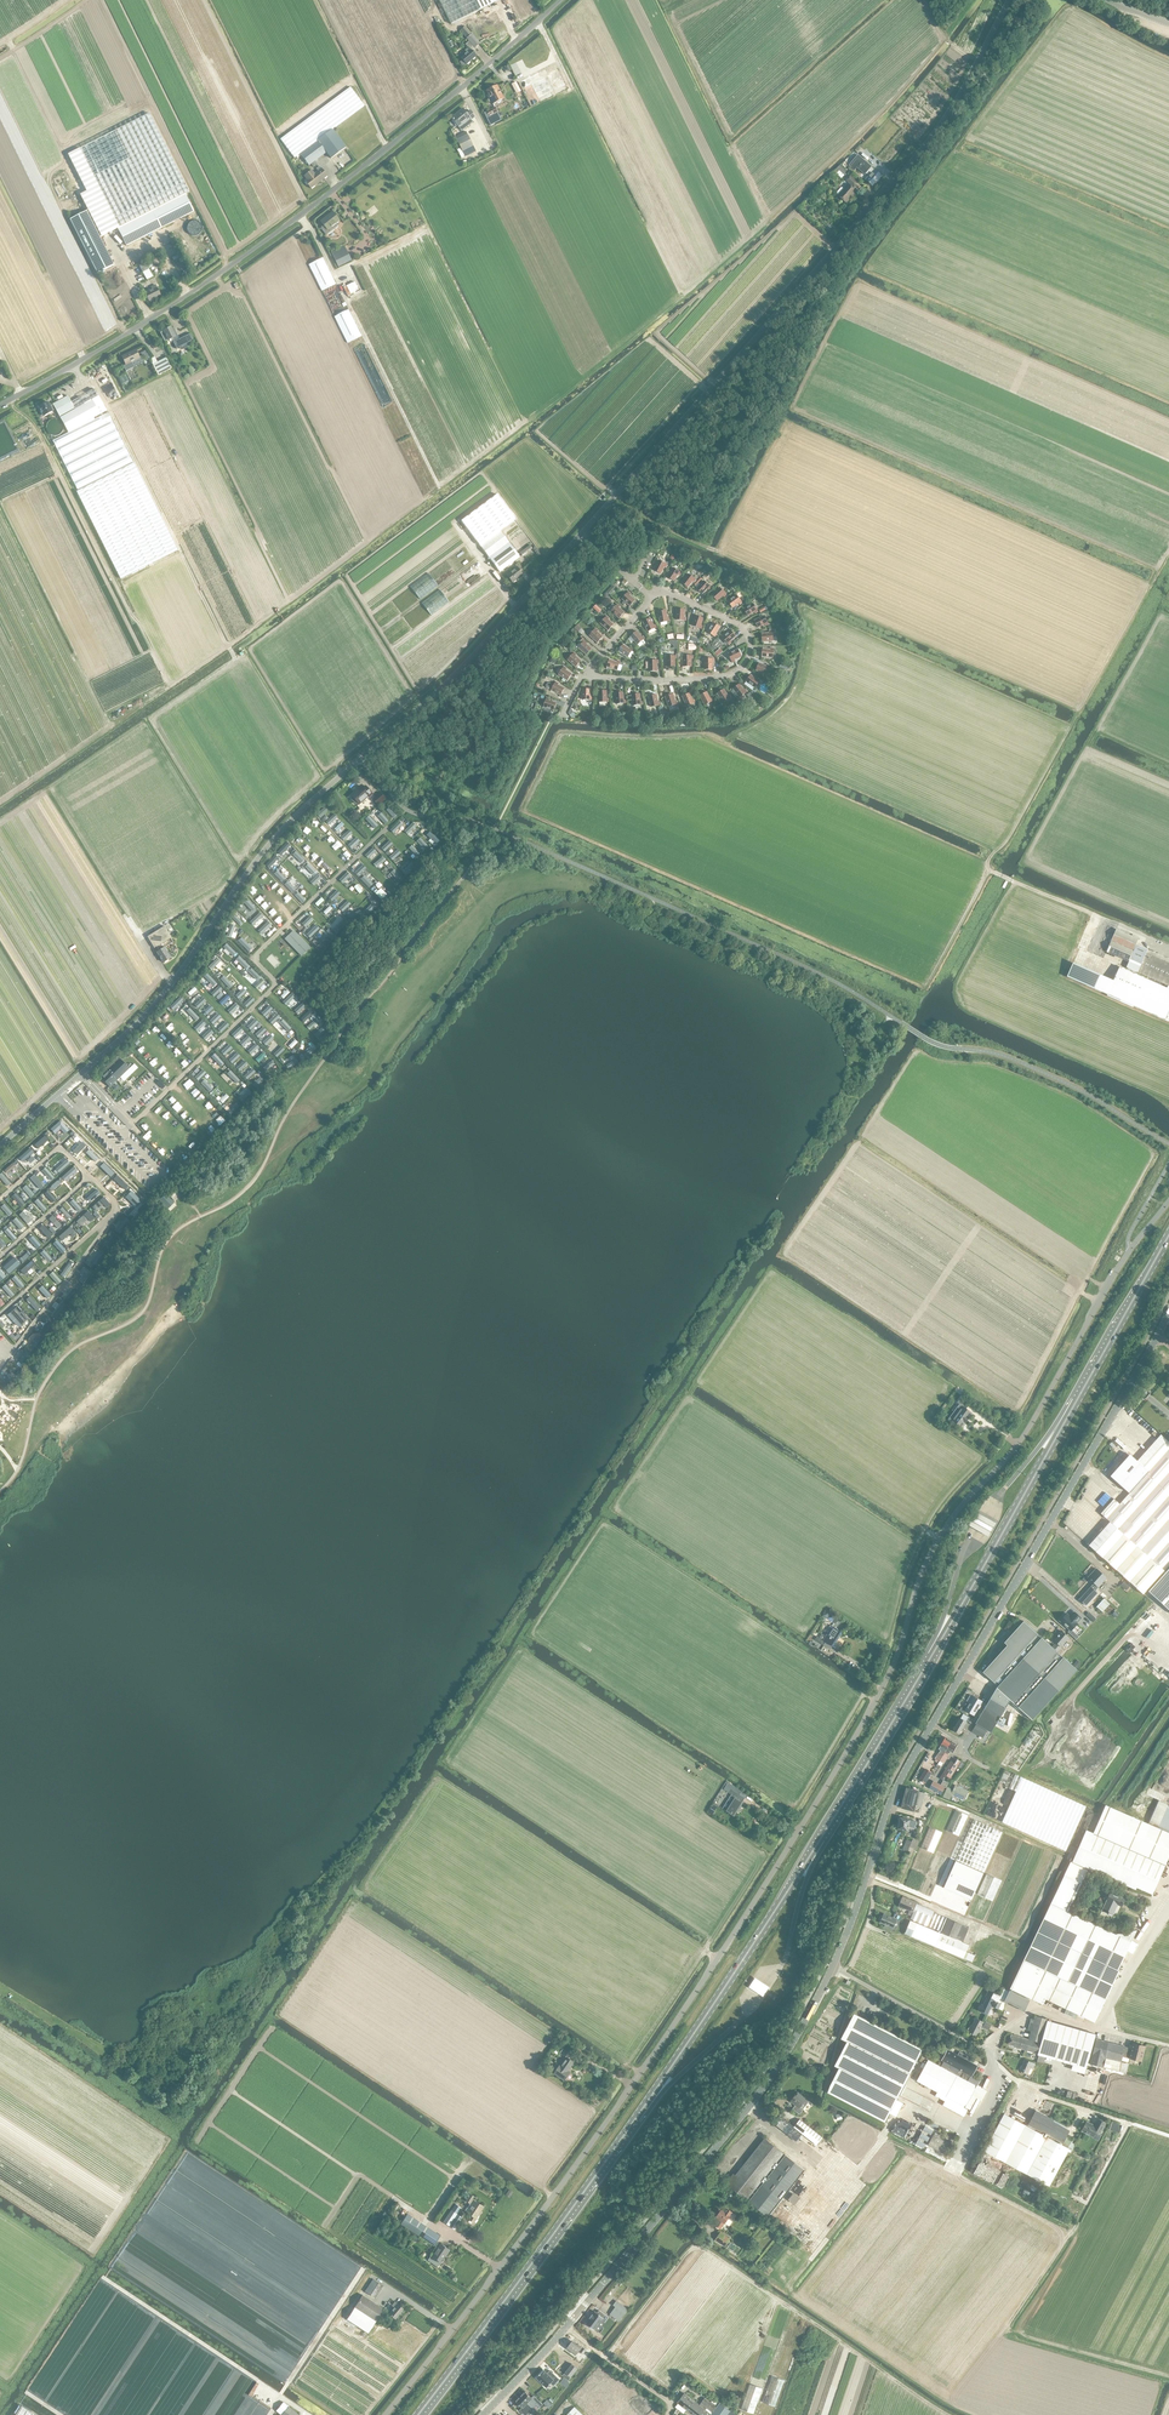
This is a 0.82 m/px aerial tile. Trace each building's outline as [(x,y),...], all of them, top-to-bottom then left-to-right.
[(450,24),(464,17),(478,10),(474,0),(439,0),(450,24)] [(478,10),(493,3),(491,0),(474,0),(478,10)] [(469,41),(466,44),(468,47),(465,50),(467,53),(461,58),(462,60),(460,62),(463,66),(465,63),(466,64),(476,56),(471,50),(474,47),(479,43),(472,34),(466,38),(467,39),(469,41)] [(537,97),(565,85),(559,70),(541,78),(538,72),(521,79),(524,86),(531,83),(537,97)] [(520,90),(516,81),(511,84),(515,92),(520,90)] [(486,91),(493,104),(503,98),(497,85),(486,91)] [(294,158),(300,153),(332,129),(364,106),(350,87),(280,139),(294,158)] [(497,112),(495,107),(487,111),(489,116),(491,115),(497,112)] [(457,112),(451,117),(458,127),(470,117),(472,120),(475,117),(470,110),(467,113),(463,109),(458,113),(457,112)] [(151,116),(73,156),(89,188),(80,193),(101,236),(110,232),(117,228),(152,210),(189,192),(151,116)] [(346,147),(332,129),(300,153),(309,165),(311,163),(313,166),(317,164),(315,161),(326,152),(331,158),(346,147)] [(457,140),(462,151),(473,145),(467,135),(457,140)] [(864,173),(865,172),(871,166),(858,155),(849,165),(854,170),(857,167),(865,174),(864,173)] [(841,178),(848,171),(840,164),(834,170),(841,178)] [(318,171),(314,173),(312,170),(304,176),(307,179),(305,181),(311,188),(327,176),(320,166),(316,169),(318,171)] [(871,166),(865,172),(869,176),(865,180),(872,186),(877,181),(882,176),(871,166)] [(838,196),(846,203),(856,191),(852,187),(853,186),(857,182),(850,176),(847,180),(850,183),(848,184),(844,189),(842,187),(841,187),(837,193),(837,194),(838,195),(838,196)] [(152,210),(117,228),(126,246),(161,228),(152,210)] [(70,219),(97,273),(114,265),(86,211),(70,219)] [(320,221),(324,225),(322,227),(322,228),(326,234),(327,234),(337,227),(337,225),(335,223),(339,220),(339,221),(339,220),(332,212),(321,221),(320,221)] [(190,230),(196,234),(203,226),(195,220),(192,223),(194,225),(190,230)] [(331,252),(338,267),(351,260),(344,246),(331,252)] [(321,290),(336,283),(323,256),(309,263),(321,290)] [(145,261),(139,264),(147,279),(153,276),(145,261)] [(344,285),(347,294),(358,290),(355,281),(344,285)] [(145,293),(149,301),(160,295),(155,285),(151,287),(152,290),(145,293)] [(361,336),(349,308),(335,315),(346,342),(361,336)] [(172,338),(174,342),(176,341),(174,337),(175,336),(171,327),(164,331),(160,332),(165,341),(168,340),(172,338)] [(191,333),(176,341),(174,342),(173,342),(176,348),(194,340),(191,333)] [(135,349),(122,356),(126,365),(124,366),(126,371),(134,367),(145,361),(143,357),(142,355),(139,357),(135,349)] [(147,349),(142,352),(144,356),(145,356),(147,360),(152,358),(150,353),(149,353),(147,349)] [(171,368),(166,357),(152,364),(158,375),(171,368)] [(53,404),(50,406),(52,411),(56,409),(68,431),(99,415),(100,414),(108,410),(103,401),(95,405),(92,399),(75,409),(68,396),(53,404)] [(39,406),(39,407),(44,416),(44,415),(52,411),(53,411),(52,411),(50,406),(48,402),(47,402),(39,407),(39,406)] [(68,432),(52,440),(78,490),(76,491),(120,578),(177,550),(160,514),(108,412),(100,416),(99,415),(68,431),(68,432)] [(62,426),(62,424),(61,423),(61,422),(60,420),(59,419),(57,418),(56,418),(54,418),(53,418),(51,418),(49,419),(48,420),(47,422),(47,423),(46,424),(46,426),(47,429),(47,430),(48,431),(49,432),(51,433),(52,434),(54,434),(55,434),(57,433),(58,433),(60,432),(61,431),(61,429),(62,428),(62,426)] [(520,557),(500,530),(515,519),(496,494),(461,520),(499,572),(520,557)] [(529,544),(519,552),(522,555),(532,548),(529,544)] [(535,546),(531,548),(538,556),(541,554),(535,546)] [(654,570),(661,573),(664,566),(666,567),(667,565),(659,560),(654,570)] [(517,567),(506,574),(512,582),(523,574),(520,570),(522,568),(518,562),(515,565),(517,567)] [(709,563),(703,570),(706,572),(712,566),(709,563)] [(674,581),(678,574),(679,575),(681,573),(673,568),(667,576),(674,581)] [(701,578),(705,574),(700,570),(697,574),(701,578)] [(693,581),(694,582),(696,580),(688,574),(682,582),(688,587),(693,581)] [(711,587),(704,580),(696,588),(702,594),(707,588),(709,589),(711,587)] [(737,583),(731,587),(734,591),(740,587),(737,583)] [(712,595),(717,600),(723,595),(724,596),(726,594),(720,587),(712,595)] [(759,589),(752,594),(754,598),(761,594),(759,589)] [(622,599),(624,600),(622,603),(624,605),(626,602),(630,606),(635,600),(629,595),(631,593),(629,592),(622,599)] [(733,607),(739,603),(740,604),(742,602),(736,595),(728,601),(733,607)] [(380,610),(374,614),(382,625),(400,613),(392,601),(380,609),(380,610)] [(755,613),(758,611),(753,603),(744,609),(748,615),(754,611),(755,613)] [(620,606),(618,604),(611,611),(619,618),(624,612),(619,607),(620,606)] [(686,620),(686,617),(684,617),(685,609),(677,609),(676,619),(686,620)] [(670,621),(669,618),(667,618),(666,610),(658,612),(660,622),(670,621)] [(696,615),(694,622),(692,625),(702,628),(702,626),(701,625),(703,618),(696,615)] [(754,620),(758,627),(765,623),(766,625),(768,624),(764,615),(754,620)] [(600,623),(603,625),(608,630),(614,624),(608,619),(609,618),(607,616),(600,623)] [(393,641),(412,631),(404,617),(385,628),(393,641)] [(789,617),(776,622),(777,625),(790,621),(789,617)] [(643,622),(648,631),(657,627),(655,624),(654,625),(650,618),(643,622)] [(715,637),(717,634),(716,633),(720,627),(713,623),(708,631),(715,637)] [(598,630),(597,629),(599,628),(598,627),(596,628),(590,635),(598,642),(603,637),(597,631),(598,630)] [(731,642),(730,641),(736,636),(731,630),(723,637),(729,644),(731,642)] [(772,630),(769,631),(769,633),(762,633),(763,641),(773,640),(772,630)] [(631,636),(638,644),(645,638),(643,636),(642,637),(637,631),(631,636)] [(579,642),(581,644),(579,647),(587,654),(592,649),(586,644),(587,642),(582,638),(579,642)] [(648,640),(646,642),(649,645),(649,644),(653,648),(655,647),(648,640)] [(619,651),(628,657),(633,649),(631,647),(630,649),(623,644),(619,651)] [(770,649),(763,648),(762,656),(773,657),(774,648),(771,647),(770,649)] [(734,659),(741,656),(738,649),(728,654),(733,662),(735,661),(734,659)] [(568,659),(570,661),(576,667),(581,661),(575,656),(576,654),(574,652),(568,659)] [(693,655),(683,656),(684,666),(691,666),(691,658),(693,658),(693,655)] [(667,667),(675,666),(675,658),(677,658),(677,656),(667,656),(667,667)] [(712,661),(714,661),(714,658),(705,659),(705,669),(713,669),(712,661)] [(607,667),(617,670),(620,661),(617,660),(617,662),(609,659),(607,667)] [(657,671),(657,663),(659,663),(659,660),(649,660),(649,671),(657,671)] [(781,661),(779,667),(785,669),(784,670),(787,671),(790,665),(781,661)] [(766,674),(770,665),(767,664),(766,666),(759,663),(756,670),(766,674)] [(559,674),(567,680),(572,674),(566,669),(567,668),(564,666),(559,674)] [(786,677),(788,672),(781,669),(778,674),(786,677)] [(761,680),(758,678),(757,679),(751,675),(746,681),(755,687),(761,680)] [(551,690),(561,695),(564,688),(558,684),(559,683),(556,681),(551,690)] [(746,689),(744,690),(739,684),(733,688),(740,697),(747,691),(746,689)] [(592,697),(590,697),(591,689),(583,689),(582,699),(592,700),(592,697)] [(723,702),(731,697),(730,695),(728,696),(724,689),(717,693),(723,702)] [(599,702),(609,701),(609,698),(607,698),(607,691),(599,691),(599,702)] [(623,692),(615,693),(616,704),(626,703),(626,700),(624,700),(623,692)] [(705,705),(713,700),(712,698),(711,698),(707,692),(700,695),(705,705)] [(687,706),(694,703),(696,702),(694,699),(693,700),(690,693),(683,696),(687,706)] [(632,695),(633,705),(643,704),(642,701),(641,701),(640,694),(632,695)] [(673,694),(666,696),(669,706),(678,704),(677,701),(675,701),(673,694)] [(649,696),(651,707),(660,705),(660,702),(658,702),(656,695),(649,696)] [(544,706),(554,710),(556,703),(549,700),(550,698),(547,697),(544,706)] [(681,713),(677,716),(680,720),(681,719),(683,721),(685,720),(684,717),(681,713)] [(351,795),(352,797),(351,798),(351,799),(355,804),(356,804),(358,803),(359,804),(367,796),(368,798),(373,794),(366,786),(363,788),(361,786),(351,795)] [(373,799),(378,804),(378,805),(385,798),(380,792),(373,799)] [(328,810),(325,806),(317,813),(320,817),(328,810)] [(397,814),(389,806),(386,809),(393,818),(397,814)] [(388,820),(381,812),(377,815),(384,823),(388,820)] [(337,817),(334,813),(326,820),(329,824),(337,817)] [(378,825),(369,815),(365,818),(375,828),(378,825)] [(402,824),(399,820),(390,829),(393,833),(402,824)] [(344,824),(341,821),(334,828),(337,831),(344,824)] [(416,825),(412,822),(404,830),(407,834),(416,825)] [(352,833),(349,829),(341,837),(344,840),(352,833)] [(440,840),(429,831),(426,835),(436,843),(440,840)] [(359,840),(356,837),(348,844),(352,848),(359,840)] [(427,845),(420,837),(416,840),(424,848),(427,845)] [(393,844),(389,840),(381,847),(384,851),(393,844)] [(290,845),(286,841),(277,851),(280,855),(290,845)] [(420,853),(412,844),(408,847),(416,856),(420,853)] [(376,851),(373,847),(364,855),(368,858),(376,851)] [(400,853),(397,849),(389,856),(392,860),(400,853)] [(301,863),(304,859),(295,850),(292,853),(301,863)] [(269,868),(278,858),(275,854),(265,864),(269,868)] [(385,860),(382,856),(373,863),(377,867),(385,860)] [(414,866),(411,862),(403,869),(406,873),(414,866)] [(316,871),(308,863),(304,866),(312,874),(316,871)] [(366,868),(362,864),(355,871),(359,875),(366,868)] [(285,878),(277,869),(274,873),(281,881),(285,878)] [(401,876),(394,869),(390,872),(397,879),(401,876)] [(350,875),(347,872),(339,879),(342,883),(350,875)] [(321,877),(318,874),(310,881),(313,885),(321,877)] [(373,884),(364,875),(360,879),(369,887),(373,884)] [(295,888),(288,880),(284,883),(292,892),(295,888)] [(369,894),(358,883),(354,887),(366,898),(369,894)] [(340,893),(336,890),(329,897),(332,901),(340,893)] [(384,896),(378,890),(375,892),(381,899),(384,896)] [(305,900),(298,891),(294,894),(302,903),(305,900)] [(255,907),(247,897),(243,901),(252,910),(255,907)] [(324,901),(320,897),(312,905),(316,908),(324,901)] [(351,904),(347,900),(339,908),(343,911),(351,904)] [(376,905),(372,902),(370,904),(365,910),(368,913),(376,905)] [(244,915),(248,912),(240,904),(237,907),(244,915)] [(332,908),(329,905),(323,911),(326,914),(332,908)] [(361,915),(360,910),(348,914),(350,919),(361,915)] [(263,916),(260,912),(250,921),(253,925),(263,916)] [(242,921),(234,914),(231,916),(239,924),(242,921)] [(313,919),(310,915),(302,923),(305,927),(313,919)] [(272,925),(268,921),(258,930),(262,934),(272,925)] [(344,924),(340,921),(333,930),(337,933),(344,924)] [(235,925),(231,923),(227,935),(231,937),(235,925)] [(319,928),(316,925),(306,934),(310,937),(319,928)] [(148,936),(154,947),(154,948),(157,946),(159,950),(163,947),(161,943),(171,937),(171,938),(171,937),(170,936),(165,926),(148,936)] [(1120,1000),(1165,1020),(1168,1011),(1168,960),(1152,953),(1153,952),(1136,944),(1139,939),(1116,929),(1106,952),(1129,962),(1126,967),(1137,972),(1167,985),(1167,988),(1119,967),(1113,980),(1073,963),(1067,977),(1120,1000)] [(284,939),(301,956),(310,947),(294,930),(284,939)] [(316,946),(320,950),(331,940),(327,935),(316,946)] [(252,947),(242,937),(238,940),(249,951),(252,947)] [(237,953),(227,943),(223,946),(233,956),(237,953)] [(163,947),(159,950),(157,952),(163,962),(171,958),(170,957),(173,955),(170,952),(168,953),(164,947),(163,947)] [(219,954),(225,959),(230,953),(224,948),(219,954)] [(249,965),(240,955),(236,959),(242,964),(246,968),(249,965)] [(217,957),(208,966),(212,969),(221,960),(217,957)] [(260,976),(252,968),(248,971),(256,979),(260,976)] [(217,982),(207,973),(204,976),(213,986),(217,982)] [(233,985),(224,975),(220,978),(230,988),(233,985)] [(265,981),(262,978),(254,986),(257,989),(265,981)] [(222,989),(219,985),(211,993),(214,996),(222,989)] [(197,989),(195,987),(188,992),(191,995),(197,989)] [(247,991),(243,987),(236,995),(239,999),(247,991)] [(283,999),(290,991),(287,988),(279,996),(283,999)] [(295,996),(292,992),(282,1001),(286,1005),(295,996)] [(231,998),(227,994),(219,1002),(223,1005),(231,998)] [(183,1000),(180,996),(170,1006),(173,1010),(183,1000)] [(254,999),(251,996),(244,1004),(247,1007),(254,999)] [(206,1000),(203,997),(195,1005),(198,1008),(206,1000)] [(239,1006),(235,1003),(227,1010),(231,1014),(239,1006)] [(305,1006),(302,1003),(294,1010),(297,1013),(305,1006)] [(213,1008),(210,1004),(204,1010),(207,1014),(213,1008)] [(273,1008),(269,1005),(261,1012),(265,1016),(273,1008)] [(199,1017),(190,1008),(186,1011),(196,1020),(199,1017)] [(314,1012),(310,1008),(300,1018),(304,1022),(314,1012)] [(221,1016),(218,1013),(210,1020),(213,1024),(221,1016)] [(280,1016),(277,1013),(269,1020),(272,1024),(280,1016)] [(318,1021),(315,1018),(307,1026),(309,1029),(318,1021)] [(258,1022),(255,1019),(247,1026),(251,1030),(258,1022)] [(291,1028),(282,1019),(279,1023),(288,1031),(291,1028)] [(205,1023),(202,1020),(194,1028),(197,1031),(205,1023)] [(228,1024),(226,1021),(218,1029),(221,1032),(228,1024)] [(326,1029),(323,1025),(313,1034),(317,1038),(326,1029)] [(266,1030),(263,1026),(255,1034),(258,1037),(266,1030)] [(243,1030),(239,1027),(231,1034),(235,1038),(237,1036),(243,1030)] [(213,1032),(210,1028),(202,1036),(205,1039),(213,1032)] [(274,1038),(270,1034),(263,1041),(266,1045),(274,1038)] [(251,1038),(247,1035),(239,1042),(243,1046),(244,1045),(251,1038)] [(299,1041),(295,1038),(288,1046),(291,1049),(299,1041)] [(246,1045),(248,1047),(254,1041),(252,1039),(246,1045)] [(258,1047),(255,1043),(247,1050),(251,1054),(258,1047)] [(232,1048),(229,1044),(221,1052),(224,1055),(232,1048)] [(285,1050),(281,1046),(273,1053),(277,1057),(285,1050)] [(314,1052),(311,1048),(299,1056),(301,1060),(314,1052)] [(266,1055),(262,1051),(255,1058),(259,1062),(266,1055)] [(241,1056),(237,1052),(229,1060),(233,1063),(241,1056)] [(224,1063),(215,1053),(211,1056),(221,1066),(224,1063)] [(120,1059),(119,1060),(116,1057),(105,1069),(107,1071),(101,1078),(109,1086),(128,1068),(120,1059)] [(298,1062),(296,1058),(285,1065),(288,1069),(298,1062)] [(248,1064),(245,1060),(237,1067),(240,1071),(248,1064)] [(266,1071),(274,1064),(271,1060),(263,1067),(266,1071)] [(256,1071),(253,1068),(244,1075),(247,1079),(256,1071)] [(206,1073),(203,1069),(195,1077),(198,1080),(206,1073)] [(240,1080),(230,1070),(227,1073),(236,1083),(240,1080)] [(264,1080),(260,1077),(253,1085),(256,1088),(264,1080)] [(188,1089),(194,1083),(190,1078),(183,1085),(188,1089)] [(213,1088),(204,1079),(201,1083),(209,1091),(213,1088)] [(215,1087),(211,1090),(214,1095),(219,1091),(215,1087)] [(252,1094),(249,1090),(241,1099),(244,1103),(252,1094)] [(165,1099),(169,1103),(174,1098),(170,1094),(165,1099)] [(229,1097),(226,1094),(219,1100),(222,1103),(229,1097)] [(240,1106),(236,1102),(228,1110),(231,1114),(240,1106)] [(69,1130),(61,1120),(51,1128),(55,1133),(60,1129),(65,1134),(69,1130)] [(48,1139),(44,1135),(34,1144),(38,1148),(48,1139)] [(75,1136),(72,1142),(78,1145),(81,1139),(75,1136)] [(77,1154),(86,1145),(82,1141),(73,1151),(77,1154)] [(34,1151),(30,1147),(19,1158),(23,1162),(34,1151)] [(99,1158),(90,1148),(86,1152),(95,1162),(99,1158)] [(70,1163),(67,1159),(56,1168),(59,1172),(70,1163)] [(16,1166),(13,1162),(4,1170),(7,1173),(16,1166)] [(115,1173),(104,1162),(100,1166),(111,1177),(115,1173)] [(20,1163),(11,1170),(14,1174),(23,1167),(20,1163)] [(65,1181),(78,1170),(74,1166),(62,1177),(65,1181)] [(54,1177),(45,1167),(41,1170),(51,1180),(54,1177)] [(2,1172),(0,1174),(0,1177),(8,1186),(11,1183),(2,1172)] [(45,1185),(34,1174),(30,1178),(40,1189),(45,1185)] [(128,1185),(117,1175),(114,1179),(124,1189),(128,1185)] [(60,1183),(57,1180),(51,1186),(54,1189),(60,1183)] [(34,1194),(26,1185),(23,1188),(31,1197),(34,1194)] [(100,1193),(97,1189),(87,1198),(90,1202),(100,1193)] [(56,1199),(48,1190),(44,1193),(53,1202),(56,1199)] [(142,1201),(132,1190),(125,1197),(136,1207),(142,1201)] [(174,1199),(178,1195),(175,1191),(170,1196),(174,1199)] [(25,1203),(15,1192),(11,1196),(21,1206),(25,1203)] [(81,1193),(77,1197),(87,1206),(90,1202),(81,1193)] [(165,1193),(158,1200),(168,1209),(174,1202),(165,1193)] [(110,1204),(104,1196),(92,1206),(96,1211),(104,1205),(106,1207),(110,1204)] [(47,1209),(38,1198),(34,1201),(43,1212),(47,1209)] [(81,1208),(73,1199),(70,1202),(78,1211),(81,1208)] [(12,1213),(4,1204),(1,1207),(9,1216),(12,1213)] [(71,1215),(63,1207),(60,1209),(68,1218),(71,1215)] [(31,1220),(23,1211),(19,1214),(27,1224),(31,1220)] [(95,1218),(88,1211),(77,1221),(81,1225),(88,1219),(90,1222),(95,1218)] [(61,1225),(53,1215),(49,1218),(57,1228),(61,1225)] [(24,1226),(16,1217),(12,1220),(21,1230),(24,1226)] [(130,1220),(126,1217),(116,1230),(120,1233),(130,1220)] [(53,1235),(43,1224),(39,1228),(49,1238),(53,1235)] [(77,1233),(70,1225),(58,1236),(62,1240),(70,1234),(73,1237),(77,1233)] [(17,1238),(8,1228),(4,1231),(13,1241),(17,1238)] [(118,1236),(111,1230),(109,1234),(112,1237),(106,1244),(110,1247),(118,1236)] [(36,1232),(34,1235),(43,1245),(46,1242),(36,1232)] [(41,1245),(33,1235),(29,1239),(37,1248),(41,1245)] [(23,1243),(32,1253),(36,1249),(27,1239),(23,1243)] [(66,1250),(57,1240),(53,1243),(62,1253),(66,1250)] [(44,1249),(40,1252),(48,1262),(52,1259),(44,1249)] [(31,1254),(28,1251),(19,1259),(22,1262),(31,1254)] [(104,1256),(100,1253),(92,1263),(96,1266),(104,1256)] [(30,1258),(41,1270),(45,1267),(34,1254),(30,1258)] [(20,1263),(14,1257),(3,1267),(9,1273),(20,1263)] [(35,1264),(32,1260),(20,1270),(24,1274),(35,1264)] [(73,1266),(69,1263),(61,1274),(64,1277),(73,1266)] [(84,1274),(79,1280),(84,1283),(92,1273),(83,1266),(80,1271),(84,1274)] [(62,1281),(53,1271),(49,1274),(58,1284),(62,1281)] [(25,1285),(15,1275),(12,1278),(21,1288),(25,1285)] [(43,1278),(40,1282),(48,1290),(52,1286),(43,1278)] [(9,1280),(6,1282),(13,1291),(16,1289),(9,1280)] [(15,1294),(6,1284),(2,1287),(11,1297),(15,1294)] [(51,1295),(42,1285),(39,1288),(47,1298),(51,1295)] [(74,1287),(65,1299),(69,1302),(78,1291),(74,1287)] [(41,1304),(45,1301),(36,1291),(32,1295),(41,1304)] [(40,1308),(30,1296),(27,1299),(37,1311),(40,1308)] [(22,1305),(33,1316),(37,1313),(26,1301),(22,1305)] [(57,1317),(66,1305),(63,1302),(53,1315),(57,1317)] [(22,1324),(29,1318),(18,1306),(11,1312),(22,1324)] [(53,1324),(48,1320),(40,1332),(44,1335),(53,1324)] [(42,1339),(37,1335),(29,1346),(34,1350),(42,1339)] [(15,1360),(22,1349),(19,1347),(12,1358),(15,1360)] [(23,1364),(31,1353),(26,1350),(18,1360),(23,1364)] [(7,1375),(14,1365),(8,1361),(2,1371),(7,1375)] [(963,1406),(956,1416),(954,1415),(951,1419),(961,1427),(966,1420),(967,1420),(969,1418),(968,1417),(971,1413),(966,1409),(969,1405),(960,1399),(957,1403),(963,1406)] [(1101,1513),(1111,1522),(1164,1571),(1168,1565),(1168,1442),(1161,1435),(1132,1466),(1144,1477),(1119,1504),(1114,1499),(1101,1513)] [(1115,1455),(1102,1470),(1115,1481),(1128,1466),(1115,1455)] [(969,1525),(988,1536),(996,1523),(976,1512),(969,1525)] [(1111,1522),(1090,1544),(1143,1594),(1164,1571),(1111,1522)] [(1094,1583),(1079,1599),(1086,1606),(1090,1602),(1098,1593),(1094,1589),(1097,1586),(1098,1587),(1107,1578),(1096,1568),(1087,1577),(1094,1583)] [(1148,1591),(1168,1610),(1168,1568),(1148,1591)] [(1105,1581),(1099,1588),(1102,1591),(1108,1583),(1105,1581)] [(1126,1590),(1130,1586),(1124,1581),(1120,1585),(1126,1590)] [(1102,1612),(1110,1603),(1104,1598),(1096,1606),(1102,1612)] [(823,1615),(832,1622),(836,1615),(827,1609),(823,1615)] [(1060,1621),(1071,1631),(1077,1623),(1076,1622),(1081,1618),(1075,1612),(1070,1617),(1066,1613),(1060,1621)] [(1089,1612),(1086,1615),(1093,1622),(1096,1619),(1089,1612)] [(996,1688),(975,1723),(992,1732),(995,1726),(1011,1698),(1034,1718),(1058,1691),(1077,1670),(1023,1621),(1004,1642),(1007,1645),(1003,1649),(1000,1653),(983,1672),(998,1686),(996,1688)] [(841,1631),(831,1625),(827,1630),(829,1631),(825,1636),(822,1633),(819,1638),(817,1636),(815,1640),(823,1645),(826,1642),(831,1646),(841,1631)] [(1058,1652),(1062,1647),(1069,1638),(1061,1630),(1053,1640),(1056,1642),(1052,1646),(1058,1652)] [(1077,1659),(1073,1664),(1077,1668),(1081,1663),(1077,1659)] [(973,1696),(965,1710),(974,1715),(982,1701),(973,1696)] [(963,1729),(965,1731),(966,1731),(970,1724),(967,1722),(960,1718),(953,1730),(960,1734),(963,1729)] [(976,1724),(972,1731),(977,1734),(979,1731),(985,1734),(987,1730),(976,1724)] [(952,1740),(946,1737),(938,1749),(940,1750),(935,1758),(939,1760),(952,1740)] [(1029,1746),(1032,1740),(1027,1737),(1023,1742),(1029,1746)] [(952,1740),(939,1760),(944,1763),(949,1755),(948,1754),(950,1751),(953,1753),(958,1744),(952,1740)] [(954,1763),(950,1761),(950,1760),(942,1773),(939,1778),(942,1780),(945,1775),(950,1778),(957,1766),(961,1769),(964,1763),(957,1759),(954,1763)] [(931,1773),(925,1769),(919,1779),(925,1783),(931,1773)] [(1016,1791),(1002,1822),(1066,1850),(1086,1806),(1015,1774),(1009,1788),(1016,1791)] [(933,1780),(929,1788),(941,1794),(945,1787),(941,1784),(933,1780)] [(731,1794),(722,1808),(725,1809),(724,1810),(733,1816),(743,1801),(745,1798),(739,1794),(742,1790),(733,1785),(728,1781),(723,1789),(728,1792),(731,1794)] [(953,1789),(951,1788),(947,1787),(943,1796),(950,1799),(952,1795),(965,1801),(969,1791),(955,1785),(953,1789)] [(901,1808),(918,1812),(919,1809),(920,1809),(920,1808),(921,1808),(925,1793),(919,1791),(907,1788),(901,1808)] [(1072,1862),(1136,1889),(1136,1887),(1152,1894),(1162,1872),(1168,1855),(1168,1807),(1167,1806),(1168,1804),(1159,1800),(1148,1823),(1106,1804),(1093,1833),(1086,1830),(1072,1862)] [(898,1828),(908,1830),(909,1827),(912,1827),(912,1825),(916,1826),(917,1821),(900,1818),(898,1828)] [(1002,1832),(974,1819),(955,1859),(984,1872),(1002,1832)] [(933,1851),(942,1831),(930,1826),(921,1846),(933,1851)] [(912,1841),(906,1839),(902,1849),(907,1852),(909,1846),(916,1849),(919,1841),(913,1838),(912,1841)] [(937,1850),(928,1871),(940,1876),(949,1855),(937,1850)] [(971,1900),(983,1873),(955,1861),(943,1888),(971,1900)] [(1000,1996),(999,1998),(1002,2000),(1005,2001),(1004,2002),(1024,2011),(1030,2000),(1029,1999),(1029,1998),(1043,2004),(1046,1999),(1060,2006),(1058,2010),(1075,2018),(1077,2014),(1094,2022),(1119,1970),(1118,1970),(1137,1930),(1115,1934),(1114,1933),(1072,1913),(1068,1911),(1081,1883),(1087,1869),(1070,1861),(1064,1875),(1009,1991),(1003,1989),(1000,1996)] [(1111,1889),(1101,1910),(1113,1915),(1118,1905),(1122,1907),(1127,1896),(1111,1889)] [(903,1896),(898,1906),(913,1912),(910,1919),(939,1931),(938,1932),(963,1942),(969,1928),(962,1925),(934,1912),(934,1911),(917,1903),(917,1902),(903,1896)] [(885,1926),(892,1929),(897,1919),(883,1914),(883,1916),(881,1916),(880,1916),(879,1918),(880,1920),(881,1920),(880,1922),(885,1924),(885,1926)] [(910,1920),(904,1933),(963,1958),(969,1945),(963,1942),(938,1932),(910,1920)] [(769,1987),(754,1977),(748,1987),(763,1997),(769,1987)] [(979,2009),(978,2010),(981,2011),(980,2011),(988,2015),(988,2014),(989,2015),(991,2014),(992,2012),(992,2010),(990,2009),(992,2006),(995,2008),(995,2007),(998,2009),(1002,2000),(999,1998),(1000,1996),(989,1990),(986,1996),(987,1997),(983,2005),(981,2004),(981,2005),(979,2006),(979,2007),(979,2009)] [(839,2068),(827,2092),(885,2122),(889,2113),(896,2116),(903,2103),(896,2099),(923,2048),(854,2013),(841,2039),(846,2041),(834,2065),(839,2068)] [(1011,2034),(1008,2044),(1015,2046),(1015,2047),(1036,2053),(1039,2042),(1041,2043),(1038,2053),(1067,2061),(1086,2067),(1096,2034),(1076,2028),(1048,2020),(1048,2019),(1035,2015),(1033,2023),(1030,2022),(1028,2030),(1030,2031),(1031,2031),(1028,2039),(1011,2034)] [(968,2028),(967,2029),(968,2031),(968,2032),(977,2036),(982,2027),(988,2030),(991,2024),(985,2021),(984,2022),(976,2018),(972,2025),(971,2024),(970,2028),(968,2028)] [(1128,2058),(1131,2047),(1096,2039),(1090,2064),(1105,2067),(1107,2057),(1121,2061),(1122,2057),(1128,2058)] [(1131,2047),(1128,2058),(1142,2061),(1146,2046),(1132,2042),(1131,2047)] [(566,2056),(569,2052),(563,2048),(557,2044),(554,2048),(560,2052),(566,2056)] [(936,2091),(970,2109),(981,2089),(977,2086),(968,2081),(971,2076),(972,2076),(977,2066),(965,2059),(967,2056),(959,2052),(957,2055),(947,2050),(942,2060),(959,2069),(956,2075),(928,2059),(916,2081),(936,2091)] [(559,2065),(554,2073),(564,2080),(570,2072),(568,2071),(574,2062),(567,2056),(560,2065),(559,2065)] [(1107,2057),(1105,2067),(1119,2071),(1121,2061),(1107,2057)] [(1020,2071),(1028,2074),(1030,2068),(1033,2069),(1035,2063),(1025,2059),(1020,2071)] [(1038,2079),(1035,2078),(1025,2074),(1023,2081),(1040,2087),(1041,2084),(1037,2082),(1038,2079)] [(803,2110),(799,2107),(807,2098),(798,2092),(790,2101),(795,2105),(792,2108),(800,2114),(803,2110)] [(1004,2113),(984,2151),(989,2153),(1048,2186),(1049,2186),(1069,2149),(1069,2148),(1004,2113)] [(793,2127),(780,2115),(773,2123),(796,2141),(802,2134),(816,2145),(823,2137),(800,2119),(793,2127)] [(1106,2123),(1098,2118),(1094,2125),(1086,2121),(1081,2131),(1093,2137),(1096,2132),(1098,2134),(1098,2133),(1100,2134),(1106,2123)] [(938,2121),(952,2128),(953,2125),(939,2119),(938,2121)] [(906,2137),(909,2132),(896,2124),(893,2130),(906,2137)] [(921,2128),(914,2125),(909,2140),(915,2142),(921,2128)] [(939,2138),(940,2135),(936,2132),(934,2135),(928,2145),(945,2154),(951,2144),(939,2138)] [(733,2174),(726,2183),(768,2216),(805,2170),(765,2138),(735,2175),(733,2174)] [(978,2172),(977,2173),(995,2183),(1000,2175),(996,2172),(991,2170),(989,2174),(985,2172),(984,2174),(980,2172),(983,2168),(977,2165),(974,2171),(978,2172)] [(795,2210),(813,2222),(821,2211),(822,2212),(834,2195),(820,2186),(805,2207),(800,2203),(795,2210)] [(477,2217),(476,2217),(483,2206),(473,2199),(475,2196),(470,2193),(465,2200),(470,2204),(470,2203),(471,2204),(466,2212),(471,2215),(468,2218),(474,2222),(477,2217)] [(795,2205),(800,2198),(794,2193),(788,2200),(795,2205)] [(457,2214),(461,2208),(455,2204),(451,2210),(443,2222),(454,2230),(463,2217),(457,2214)] [(721,2229),(725,2223),(728,2218),(732,2221),(736,2215),(732,2212),(727,2208),(725,2212),(721,2209),(716,2217),(719,2219),(715,2225),(721,2229)] [(437,2247),(431,2256),(430,2256),(427,2260),(437,2266),(440,2262),(441,2263),(449,2249),(440,2243),(439,2243),(436,2241),(440,2235),(407,2213),(400,2224),(433,2245),(437,2247)] [(715,2240),(725,2246),(730,2238),(720,2231),(715,2240)] [(730,2242),(727,2247),(734,2251),(737,2247),(730,2242)] [(373,2279),(364,2291),(376,2298),(384,2286),(373,2279)] [(368,2333),(376,2321),(384,2309),(362,2294),(346,2319),(368,2333)] [(393,2307),(388,2313),(395,2319),(404,2309),(394,2301),(391,2305),(393,2307)] [(619,2320),(627,2309),(617,2301),(614,2305),(616,2306),(610,2314),(619,2320)] [(590,2328),(594,2330),(597,2332),(608,2318),(599,2311),(597,2313),(595,2311),(595,2312),(593,2315),(593,2314),(589,2318),(590,2319),(586,2323),(585,2323),(585,2324),(590,2327),(589,2327),(590,2328)] [(576,2354),(579,2350),(580,2351),(579,2351),(583,2354),(586,2349),(582,2346),(581,2348),(572,2341),(567,2347),(576,2354)] [(572,2363),(562,2375),(568,2380),(571,2377),(578,2368),(572,2363)] [(543,2369),(536,2377),(546,2387),(551,2382),(553,2384),(559,2379),(550,2370),(551,2372),(549,2374),(548,2373),(547,2373),(543,2369)] [(780,2388),(784,2379),(772,2375),(771,2378),(778,2381),(776,2386),(780,2388)] [(754,2412),(762,2387),(749,2383),(741,2408),(754,2412)] [(251,2397),(254,2399),(261,2387),(258,2385),(251,2397)] [(536,2404),(539,2407),(543,2404),(534,2395),(532,2398),(525,2391),(520,2396),(532,2408),(536,2404)] [(684,2393),(677,2402),(694,2414),(701,2406),(686,2395),(688,2392),(686,2391),(684,2393)] [(535,2411),(532,2408),(520,2396),(516,2401),(523,2408),(524,2406),(529,2411),(530,2411),(533,2413),(535,2411)] [(719,2403),(717,2402),(715,2405),(710,2401),(705,2397),(700,2403),(705,2407),(704,2408),(701,2406),(694,2414),(710,2414),(719,2403)] [(549,2407),(552,2403),(547,2399),(544,2402),(549,2407)] [(288,2406),(283,2402),(276,2411),(281,2414),(299,2414),(288,2406)] [(730,2411),(730,2410),(727,2407),(726,2408),(719,2403),(710,2414),(737,2414),(730,2411)] [(15,2414),(36,2414),(22,2405),(15,2414)] [(574,2406),(566,2414),(584,2414),(574,2406)]
